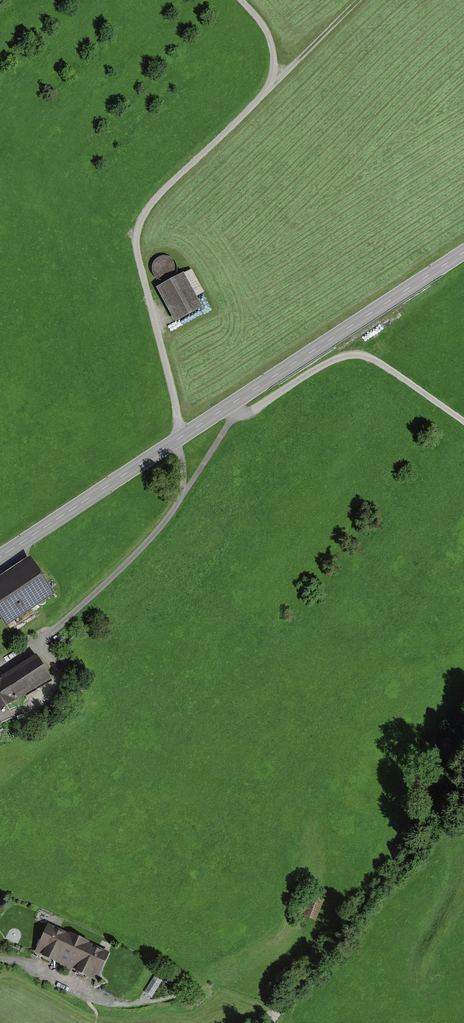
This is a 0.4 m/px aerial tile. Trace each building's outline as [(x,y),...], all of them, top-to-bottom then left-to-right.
[(160,277),(170,269),(160,257),(151,266),(160,277)] [(156,289),(175,323),(202,309),(184,274),(156,289)] [(6,629),(55,596),(30,559),(0,578),(0,620),(6,629)] [(0,680),(0,713),(51,683),(36,659),(0,680)] [(34,953),(65,968),(79,939),(48,925),(34,953)] [(110,954),(79,939),(65,968),(96,982),(110,954)]
